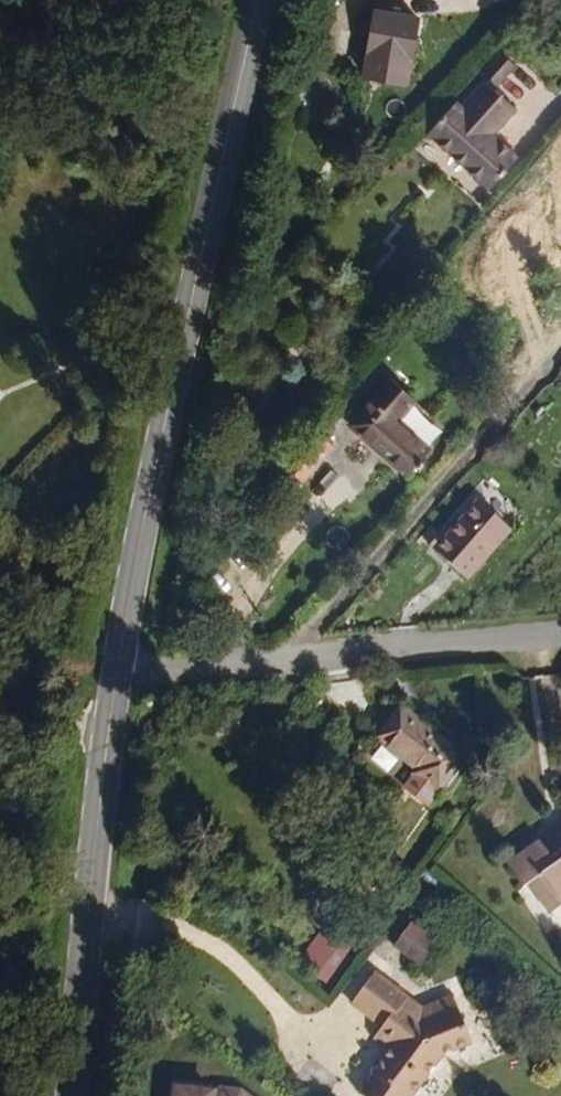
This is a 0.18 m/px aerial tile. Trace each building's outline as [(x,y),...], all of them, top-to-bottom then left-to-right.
[(406,68),(419,26),(374,12),(362,55),(406,68)] [(519,59),(506,47),(503,51),(501,50),(497,54),(511,66),(513,68),(519,59)] [(511,66),(497,54),(491,64),(504,75),(511,66)] [(400,88),(406,68),(362,55),(357,76),(400,88)] [(504,75),(491,64),(489,62),(483,70),(487,74),(499,83),(504,75)] [(520,148),(496,129),(519,101),(499,83),(487,74),(463,103),(457,98),(431,129),(492,181),(520,148)] [(290,403),(319,368),(285,339),(255,373),(290,403)] [(399,382),(360,427),(416,478),(445,445),(410,416),(421,401),(399,382)] [(318,435),(288,471),(306,487),(337,452),(318,435)] [(472,583),(502,549),(464,517),(436,553),(472,583)] [(380,703),(358,733),(399,764),(395,770),(419,787),(444,752),(380,703)] [(507,868),(526,892),(532,889),(554,915),(560,910),(560,831),(558,827),(507,868)] [(414,920),(395,948),(431,972),(450,945),(414,920)] [(316,930),(298,955),(322,975),(342,950),(316,930)] [(473,1032),(456,996),(427,1008),(423,1015),(396,996),(402,988),(372,966),(350,995),(379,1018),(376,1022),(391,1035),(430,1065),(444,1045),(473,1032)] [(427,1008),(402,988),(396,996),(423,1015),(427,1008)] [(391,1035),(370,1063),(373,1066),(358,1085),(372,1095),(381,1095),(393,1079),(412,1092),(430,1065),(391,1035)] [(412,1092),(393,1079),(381,1095),(417,1095),(412,1092)] [(251,1093),(230,1091),(229,1095),(214,1093),(214,1089),(182,1086),(181,1095),(255,1095),(251,1093)]
